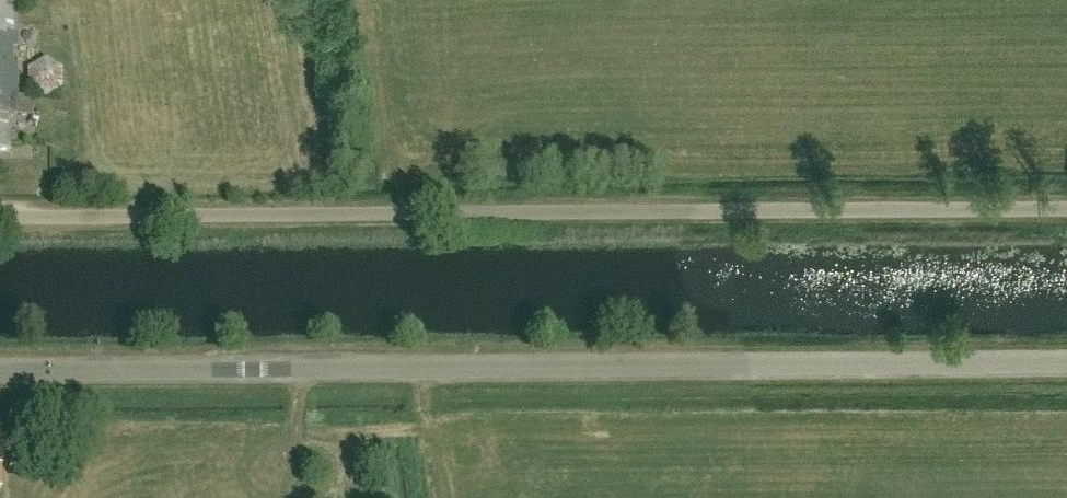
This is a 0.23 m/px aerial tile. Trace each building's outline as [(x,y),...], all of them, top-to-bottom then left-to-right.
[(14,50),(18,50),(17,0),(0,0),(0,153),(10,153),(10,116),(14,116),(14,50)] [(45,99),(63,89),(63,69),(45,59),(27,69),(27,89),(45,99)]
